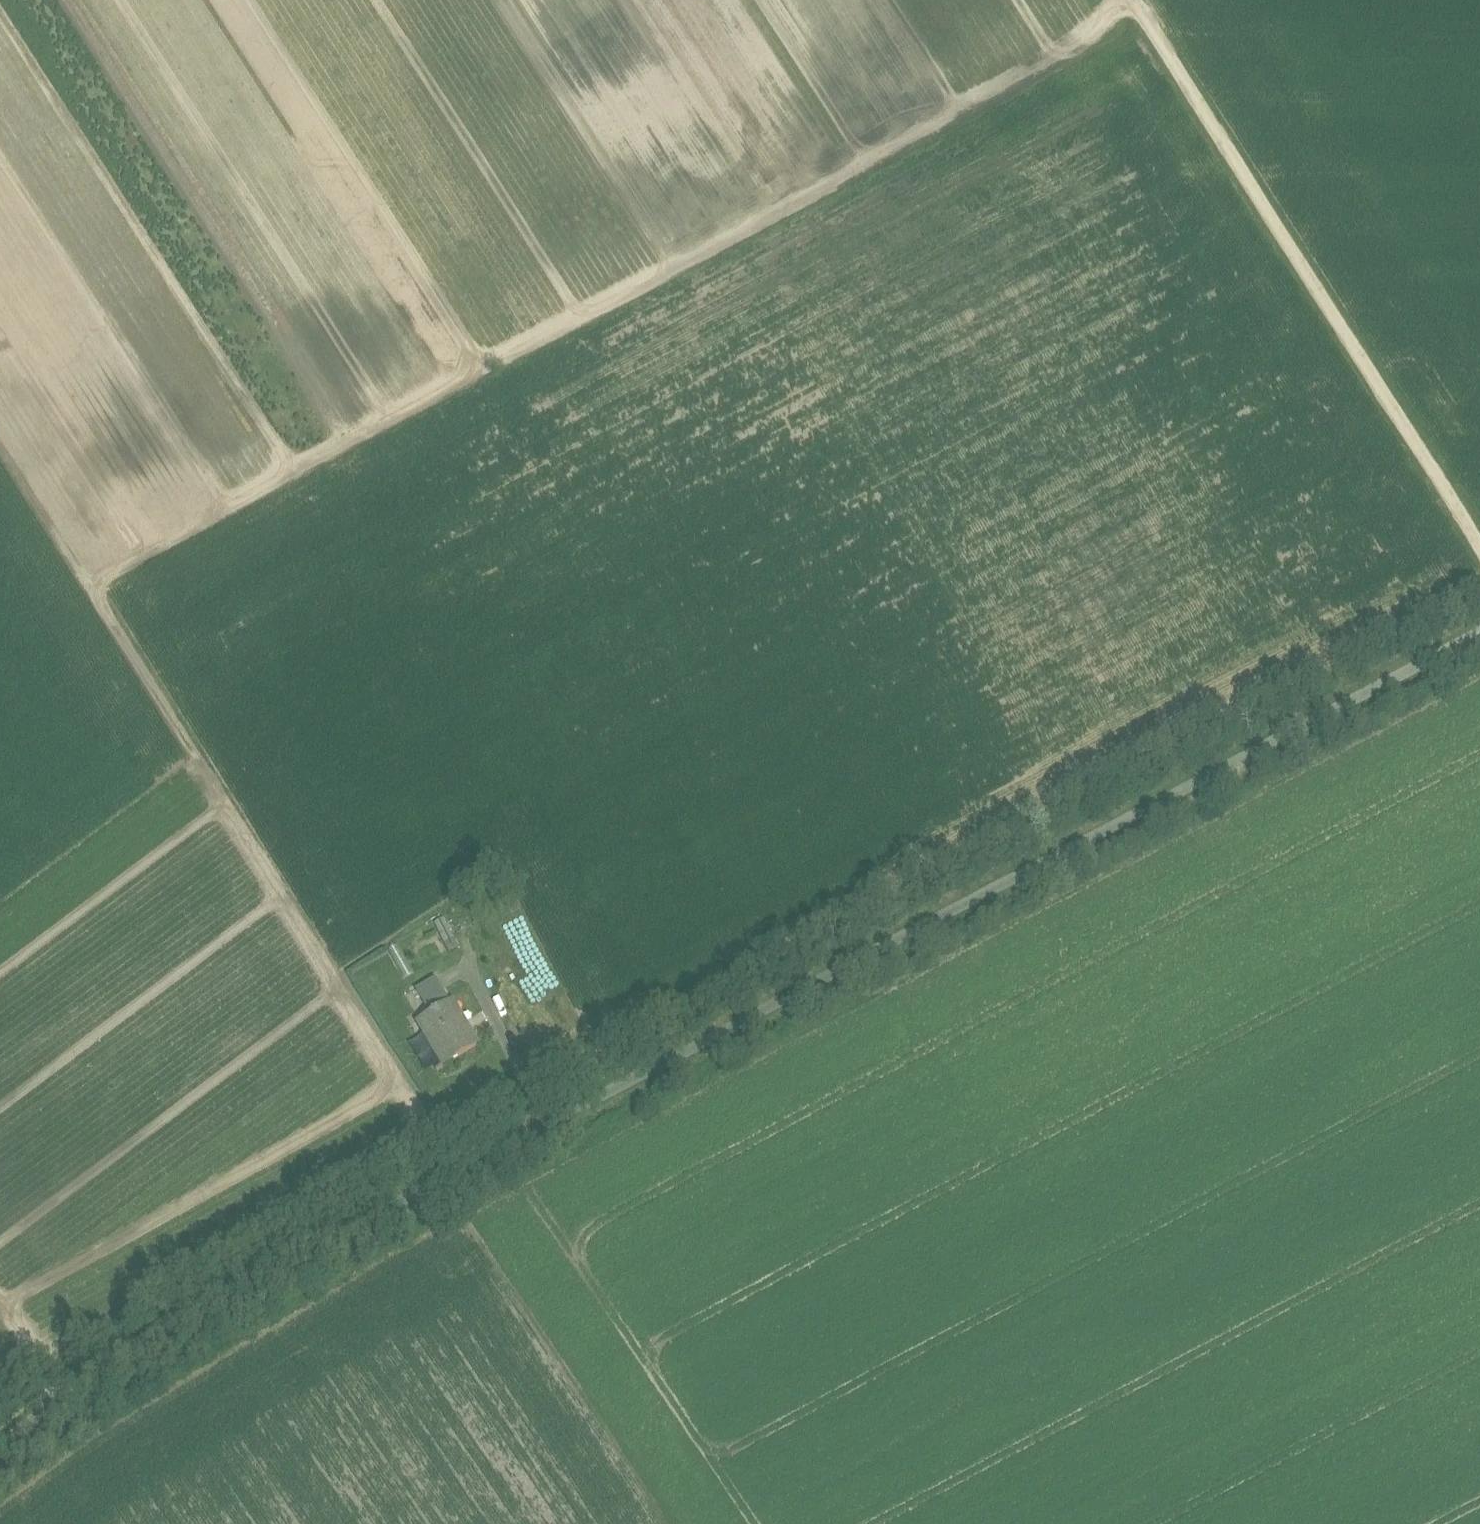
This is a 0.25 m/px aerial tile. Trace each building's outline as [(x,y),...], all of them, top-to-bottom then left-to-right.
[(440,1069),(475,1049),(437,982),(415,994),(426,1015),(414,1021),(440,1069)]
